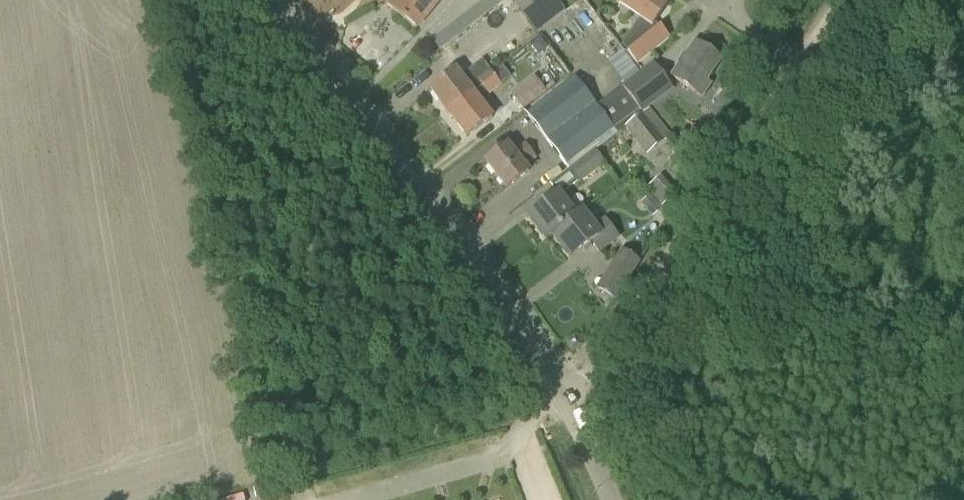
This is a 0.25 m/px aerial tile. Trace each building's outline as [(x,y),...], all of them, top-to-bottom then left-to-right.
[(384,3),(416,30),(441,0),(387,0),(384,3)] [(619,5),(638,18),(621,45),(637,65),(670,38),(660,25),(659,26),(656,23),(671,1),(670,0),(623,0),(619,5)] [(702,98),(711,84),(707,81),(721,60),(695,42),(671,77),(702,98)] [(621,87),(641,114),(673,89),(653,62),(621,87)] [(472,73),(464,79),(456,70),(430,91),(448,115),(496,78),(490,70),(477,80),(472,73)] [(523,110),(547,92),(534,76),(510,94),(523,110)] [(641,114),(621,87),(597,106),(574,77),(526,115),(569,171),(596,151),(593,147),(614,130),(616,133),(641,114)] [(496,78),(448,115),(466,139),(493,118),(478,98),(486,92),(489,95),(502,86),(496,78)] [(647,156),(671,137),(649,108),(625,128),(647,156)] [(533,156),(524,144),(514,152),(508,144),(485,162),(507,191),(530,173),(523,164),(533,156)] [(596,151),(569,171),(579,184),(606,164),(596,151)] [(680,179),(689,167),(673,154),(664,166),(680,179)] [(577,216),(576,216),(559,193),(527,217),(545,241),(552,236),(551,236),(577,216)] [(645,209),(656,201),(651,194),(640,203),(645,209)] [(551,236),(552,236),(570,260),(591,244),(599,255),(621,238),(605,219),(595,226),(583,211),(576,216),(577,216),(551,236)] [(610,267),(627,277),(632,269),(615,258),(610,267)] [(572,351),(582,346),(576,336),(567,342),(572,351)]
